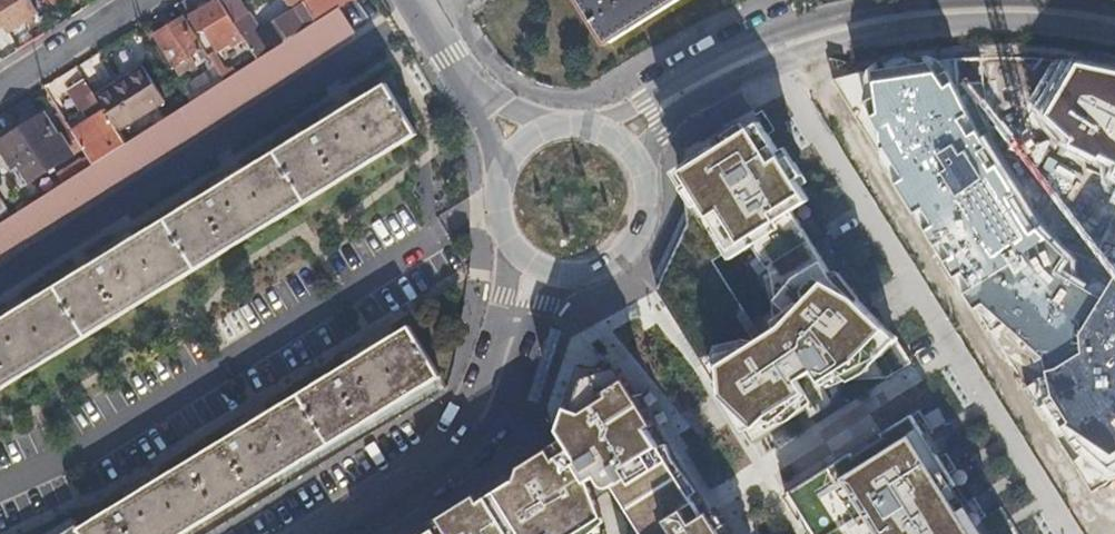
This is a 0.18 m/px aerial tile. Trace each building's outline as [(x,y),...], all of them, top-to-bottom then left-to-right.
[(11,31),(43,11),(36,0),(0,0),(0,13),(11,31)] [(224,0),(213,0),(192,13),(199,25),(204,22),(221,49),(245,34),(234,16),(224,0)] [(234,16),(248,7),(244,0),(224,0),(234,16)] [(318,18),(307,0),(304,0),(246,35),(259,55),(280,42),(318,18)] [(602,47),(676,0),(573,0),(602,47)] [(350,30),(336,6),(318,18),(280,42),(259,55),(221,79),(188,100),(120,144),(87,165),(16,210),(6,217),(0,220),(0,251),(350,30)] [(205,54),(181,15),(153,33),(178,71),(205,54)] [(97,90),(118,123),(120,127),(168,97),(145,61),(97,90)] [(214,68),(180,89),(188,100),(221,79),(214,68)] [(97,90),(88,75),(68,87),(87,117),(71,127),(82,145),(118,123),(97,90)] [(382,83),(274,149),(304,199),(414,132),(382,83)] [(684,188),(704,226),(775,184),(728,104),(641,154),(669,199),(684,188)] [(74,153),(62,133),(60,135),(46,113),(0,142),(0,143),(26,184),(74,153)] [(1098,183),(1000,240),(1035,300),(1114,254),(1114,170),(1111,173),(1097,148),(1082,157),(1098,183)] [(304,199),(274,149),(221,182),(164,216),(195,267),(304,199)] [(195,267),(164,216),(55,282),(86,333),(171,282),(195,267)] [(804,263),(782,271),(742,310),(682,353),(682,378),(709,408),(734,430),(843,375),(878,374),(906,359),(889,337),(826,259),(804,263)] [(55,282),(0,316),(0,385),(86,333),(55,282)] [(293,391),(325,442),(436,373),(404,323),(293,391)] [(1068,346),(1075,359),(1105,342),(1098,329),(1068,346)] [(585,362),(566,375),(570,383),(546,399),(532,393),(524,416),(537,442),(399,533),(534,533),(537,532),(538,533),(551,533),(571,505),(549,469),(559,460),(565,469),(573,473),(629,446),(610,414),(617,408),(585,362)] [(185,458),(215,509),(235,497),(325,442),(293,391),(185,458)] [(888,408),(808,463),(855,533),(971,533),(888,408)] [(80,533),(176,533),(215,509),(185,458),(74,526),(80,533)] [(713,514),(695,526),(687,512),(672,522),(679,533),(725,533),(713,514)] [(74,526),(72,522),(53,533),(80,533),(74,526)]
